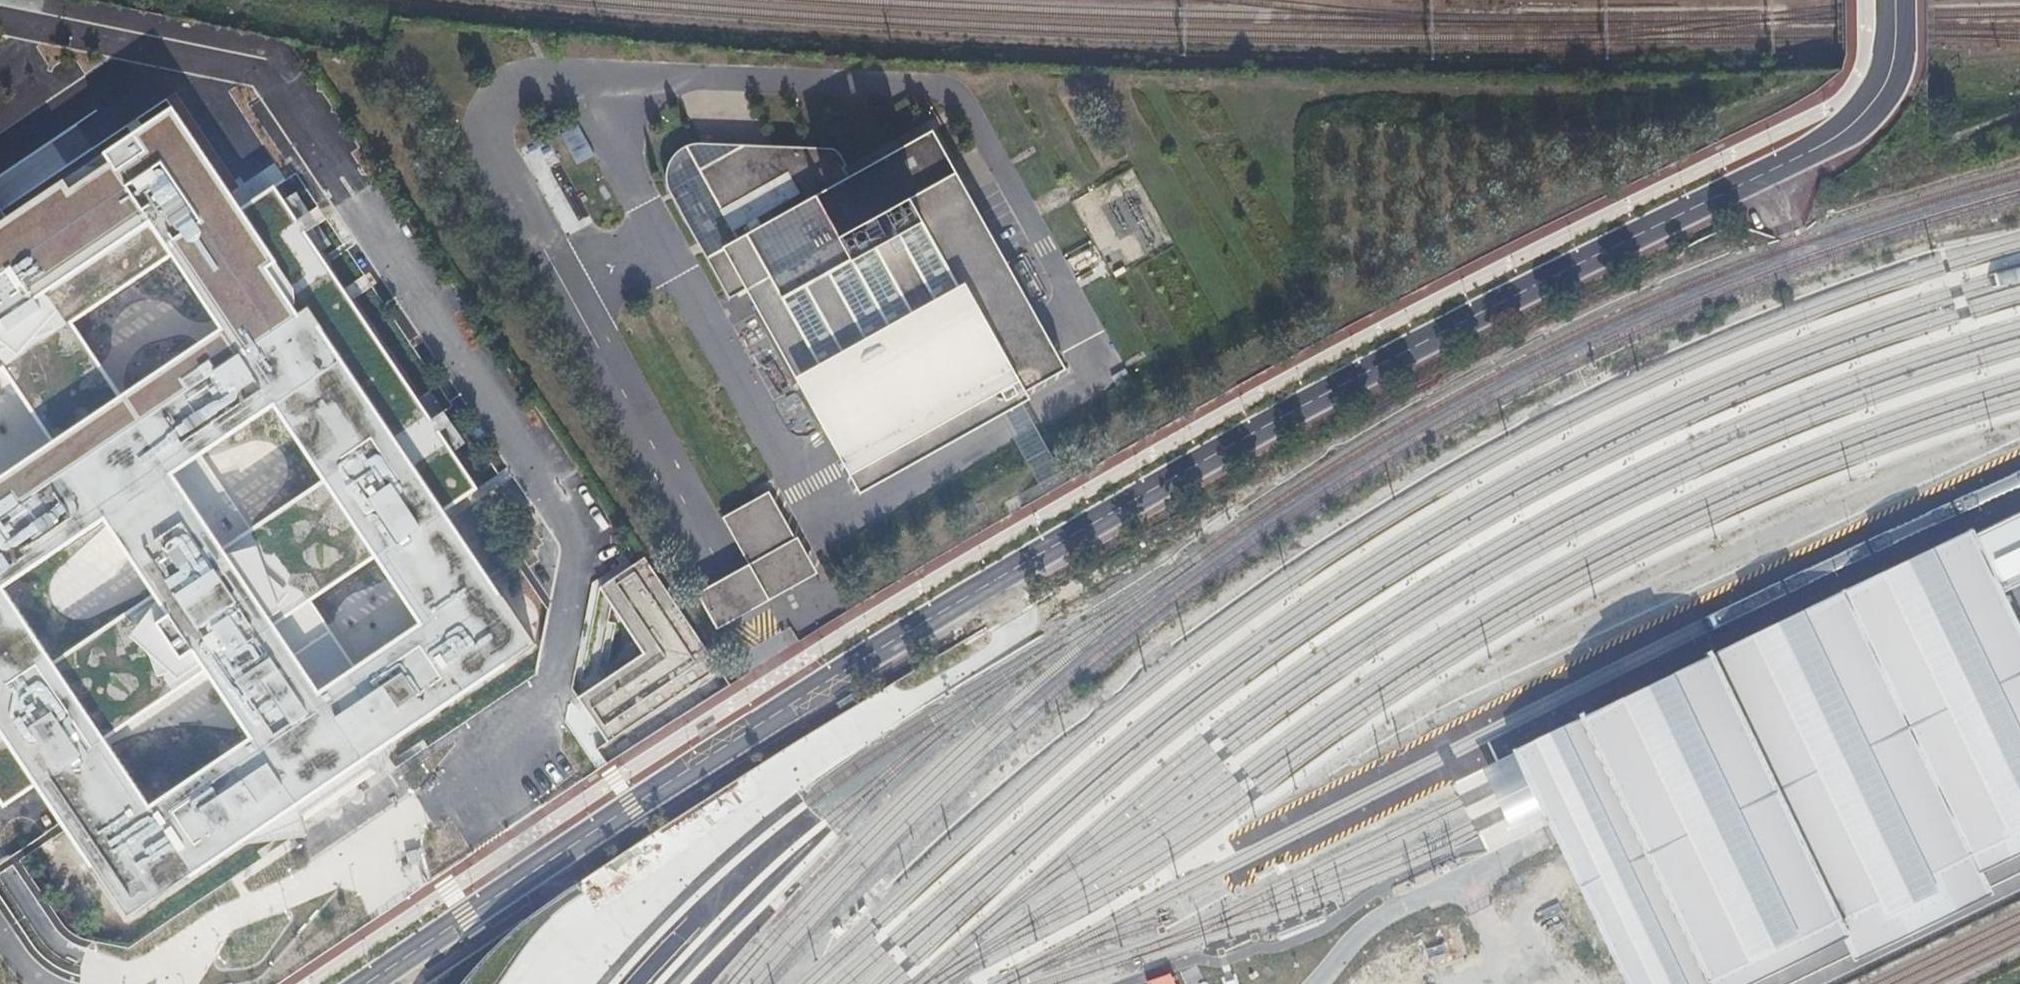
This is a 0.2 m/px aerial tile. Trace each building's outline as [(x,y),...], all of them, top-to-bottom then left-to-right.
[(10,815),(44,792),(144,942),(340,812),(551,672),(449,520),(484,497),(280,192),(246,215),(178,114),(0,232),(0,378),(9,373),(53,443),(0,477),(0,799),(10,815)] [(746,286),(855,483),(870,475),(870,474),(878,469),(879,471),(881,470),(880,469),(1017,392),(1018,393),(1066,367),(1051,339),(1046,341),(1030,312),(1034,310),(968,190),(967,191),(949,159),(951,159),(933,127),(849,173),(844,164),(847,163),(841,152),(840,151),(840,150),(839,150),(839,149),(838,149),(837,147),(835,146),(834,146),(833,145),(831,145),(830,145),(701,139),(695,141),(689,143),(684,146),(680,149),(677,151),(675,154),(673,158),(671,161),(670,165),(669,168),(668,172),(668,176),(668,179),(669,184),(670,188),(670,189),(729,295),(746,286)] [(769,489),(722,514),(748,561),(766,593),(812,568),(769,489)] [(1972,535),(1998,590),(2019,579),(2019,512),(1972,535)] [(1979,870),(2019,850),(2019,634),(1998,590),(1972,535),(1970,529),(1844,590),(1979,870)] [(725,687),(639,559),(599,586),(643,651),(578,695),(607,740),(596,747),(605,759),(725,687)] [(703,587),(697,590),(716,626),(723,623),(744,611),(768,597),(766,593),(748,561),(723,576),(703,587)] [(1844,590),(1708,655),(1844,936),(1854,956),(1989,890),(1979,870),(1844,590)] [(1624,983),(1743,983),(1844,936),(1708,655),(1511,750),(1624,983)]
